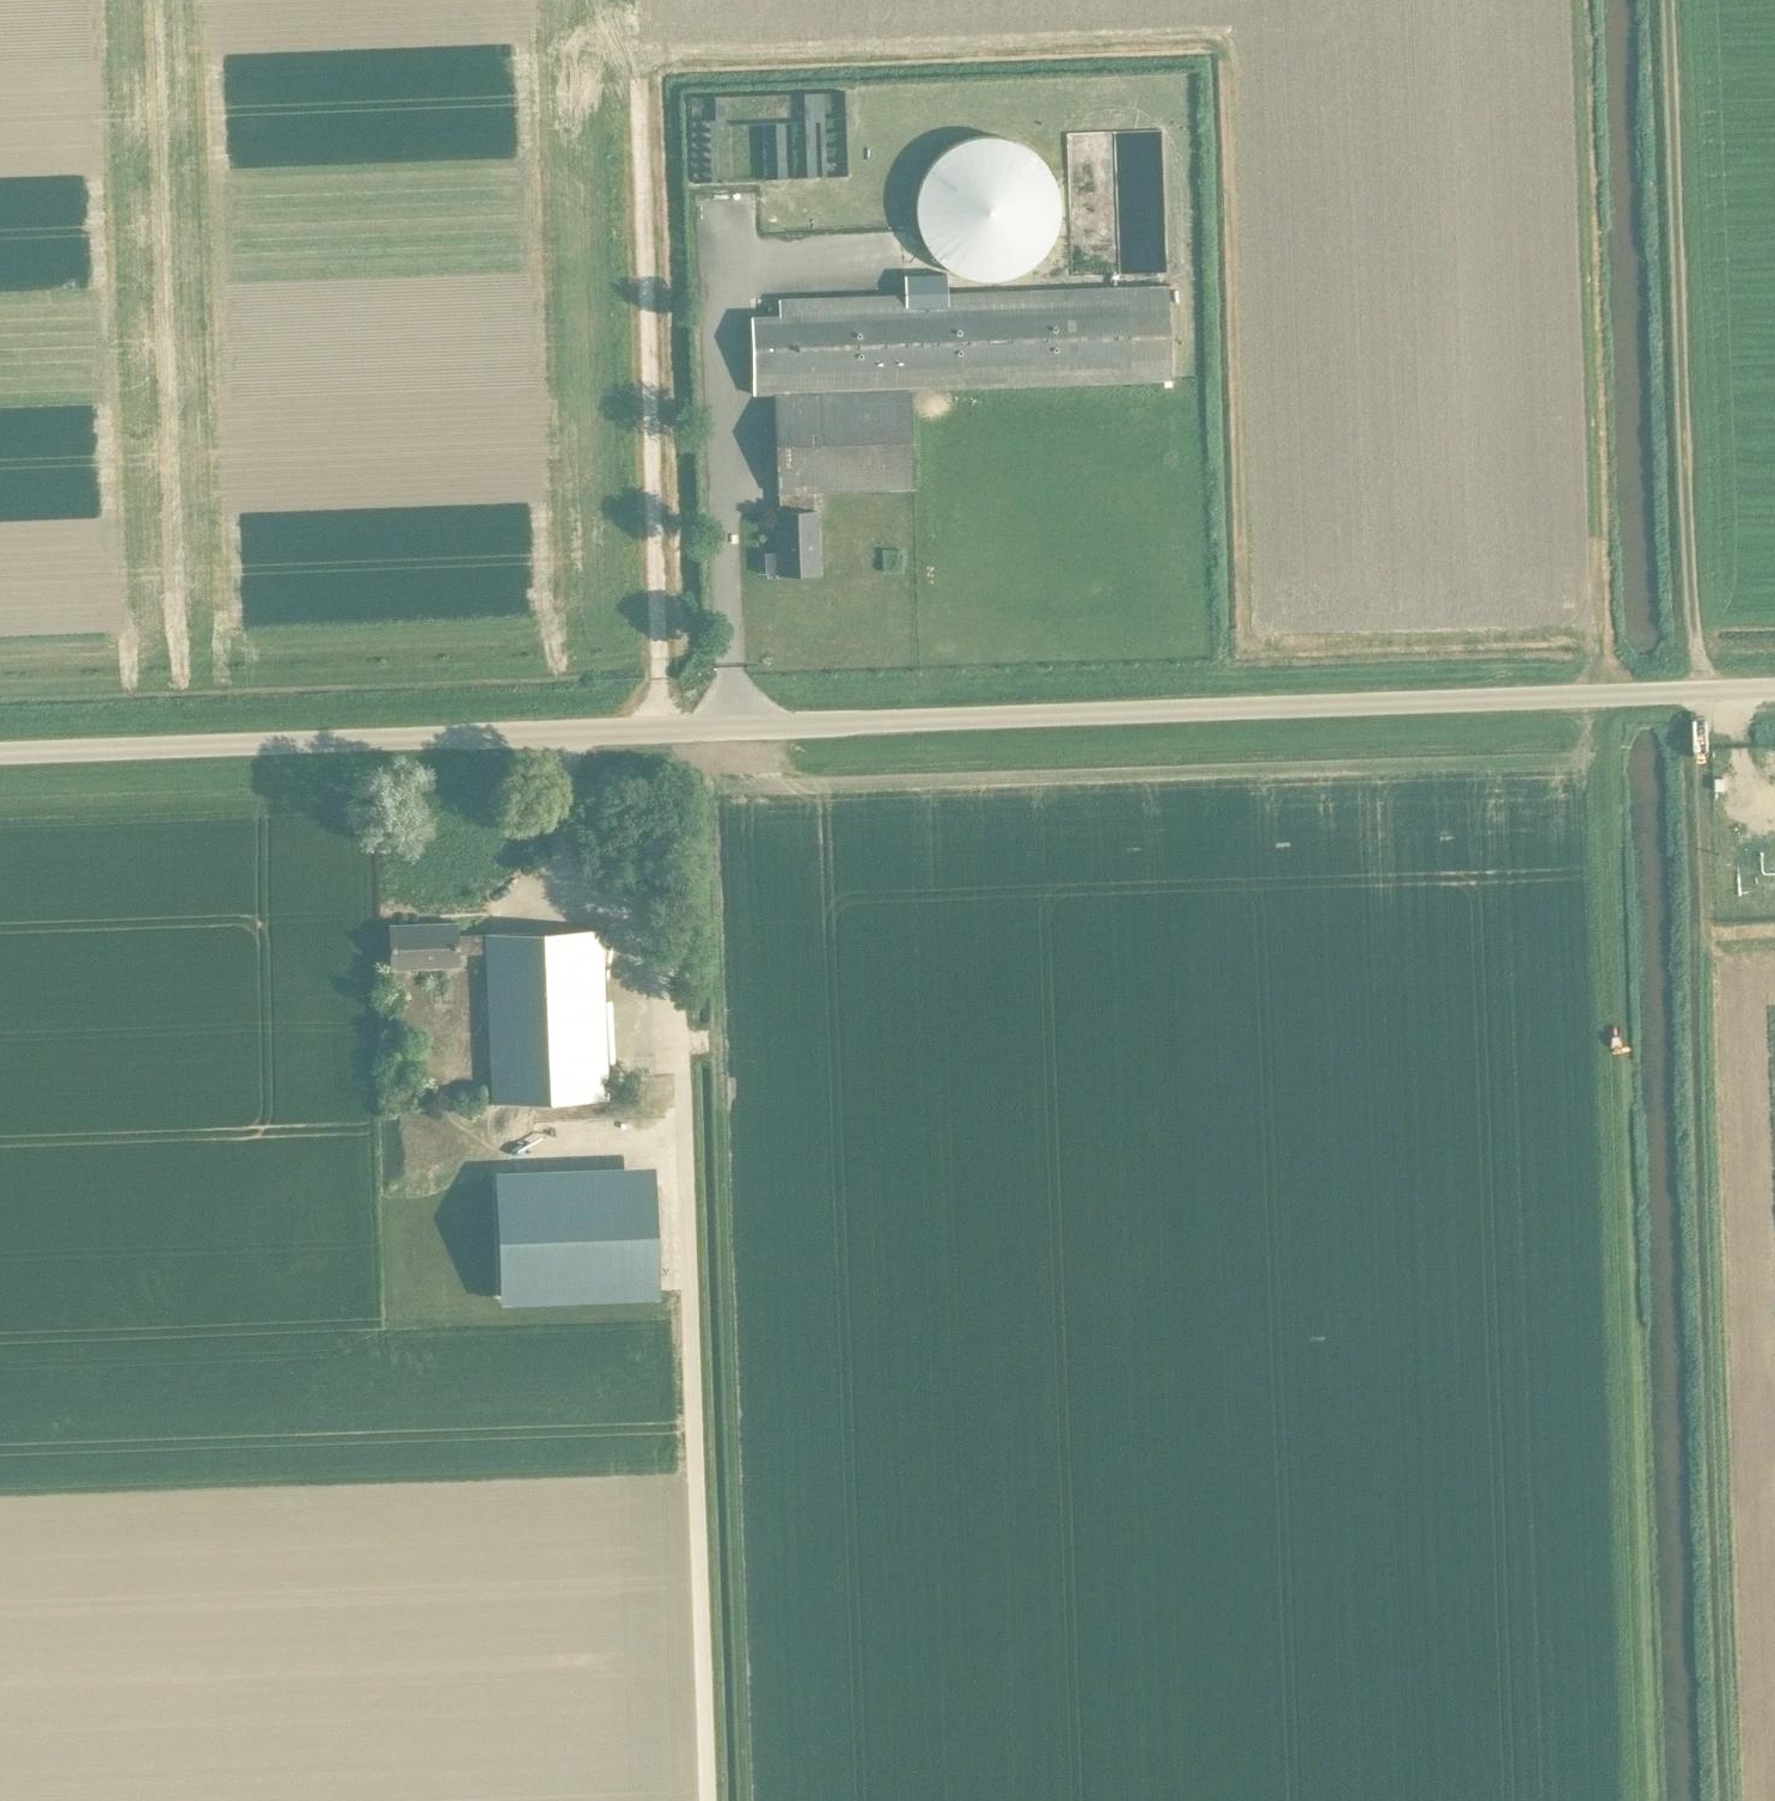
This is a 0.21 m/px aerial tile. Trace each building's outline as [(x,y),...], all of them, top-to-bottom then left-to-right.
[(968,283),(986,285),(1006,282),(1024,275),(1039,262),(1050,246),(1057,228),(1059,209),(1055,189),(1047,172),(1034,157),(1018,146),(1000,140),(980,139),(961,143),(944,151),(930,164),(919,180),(913,198),(912,217),(915,235),(923,252),(935,266),(950,277),(968,283)] [(773,210),(772,187),(746,188),(747,212),(773,210)] [(748,320),(751,397),(1162,383),(1162,388),(1169,388),(1169,383),(1165,289),(944,297),(943,276),(902,277),(903,298),(776,302),(777,319),(748,320)] [(811,494),(911,490),(908,394),(772,399),(775,495),(777,495),(777,515),(775,515),(777,577),(816,575),(814,513),(811,513),(811,494)] [(606,1101),(599,931),(483,936),(483,937),(455,938),(454,925),(453,925),(453,926),(389,929),(389,928),(388,928),(389,971),(391,971),(391,970),(455,968),(455,969),(456,969),(456,956),(484,954),(491,1105),(606,1101)] [(658,1294),(654,1189),(494,1195),(498,1300),(658,1294)]
